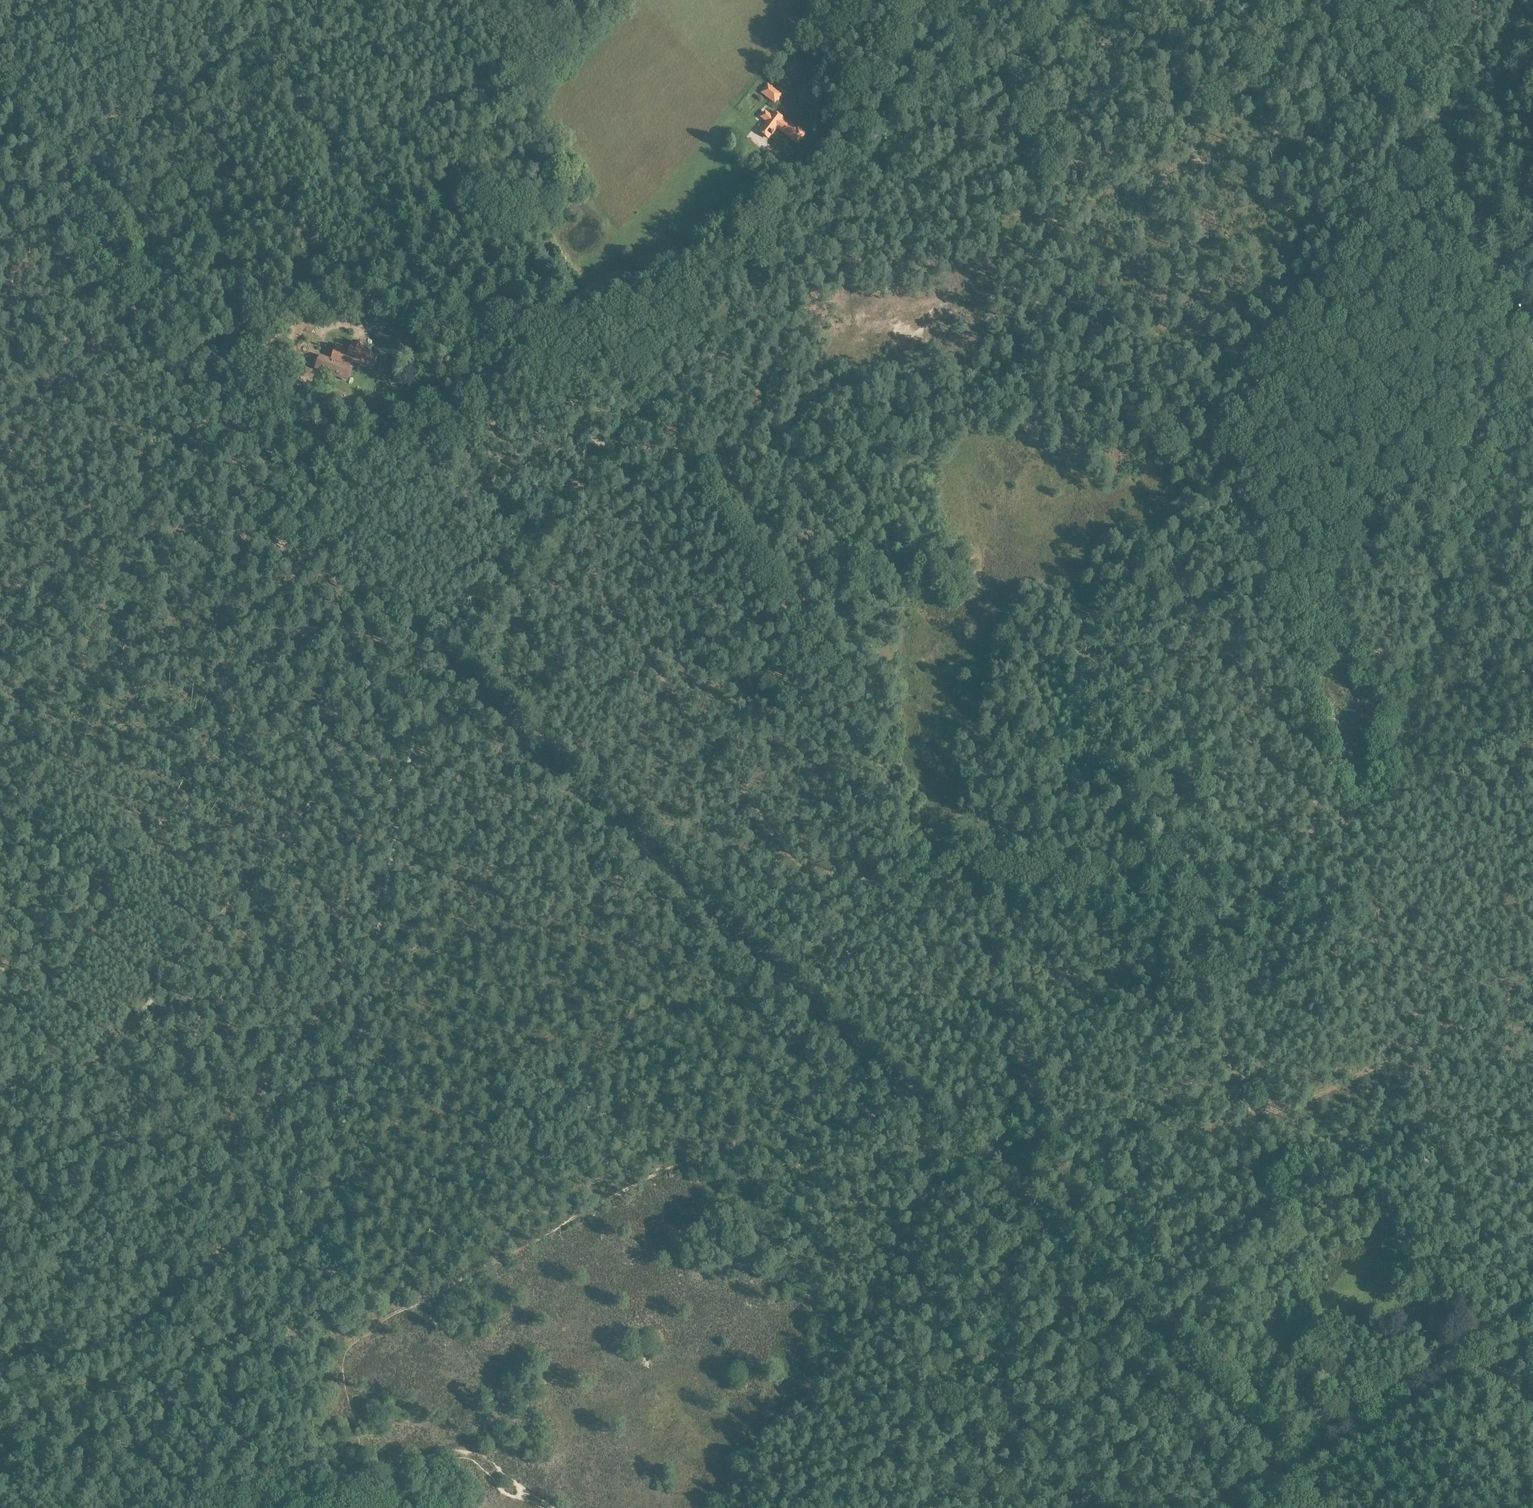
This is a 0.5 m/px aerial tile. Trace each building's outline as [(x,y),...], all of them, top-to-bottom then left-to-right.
[(785,73),(793,79),(803,66),(794,60),(785,73)] [(760,93),(775,104),(782,95),(772,87),(772,85),(769,83),(769,84),(768,83),(768,84),(760,93)] [(790,139),(798,145),(805,134),(798,129),(797,130),(784,120),(784,118),(774,111),(771,115),(765,111),(760,118),(766,122),(759,131),(770,139),(772,136),(774,133),(778,127),(792,137),(790,139)] [(337,347),(332,360),(320,355),(315,369),(348,382),(353,368),(350,366),(351,362),(373,370),(378,356),(362,350),(364,346),(354,342),(350,352),(337,347)] [(1439,1254),(1433,1262),(1448,1275),(1454,1267),(1439,1254)] [(1443,1332),(1443,1315),(1430,1315),(1430,1332),(1443,1332)] [(1270,1364),(1276,1371),(1286,1363),(1276,1351),(1271,1355),(1275,1360),(1270,1364)] [(1314,1384),(1307,1384),(1306,1400),(1313,1400),(1314,1384)]
